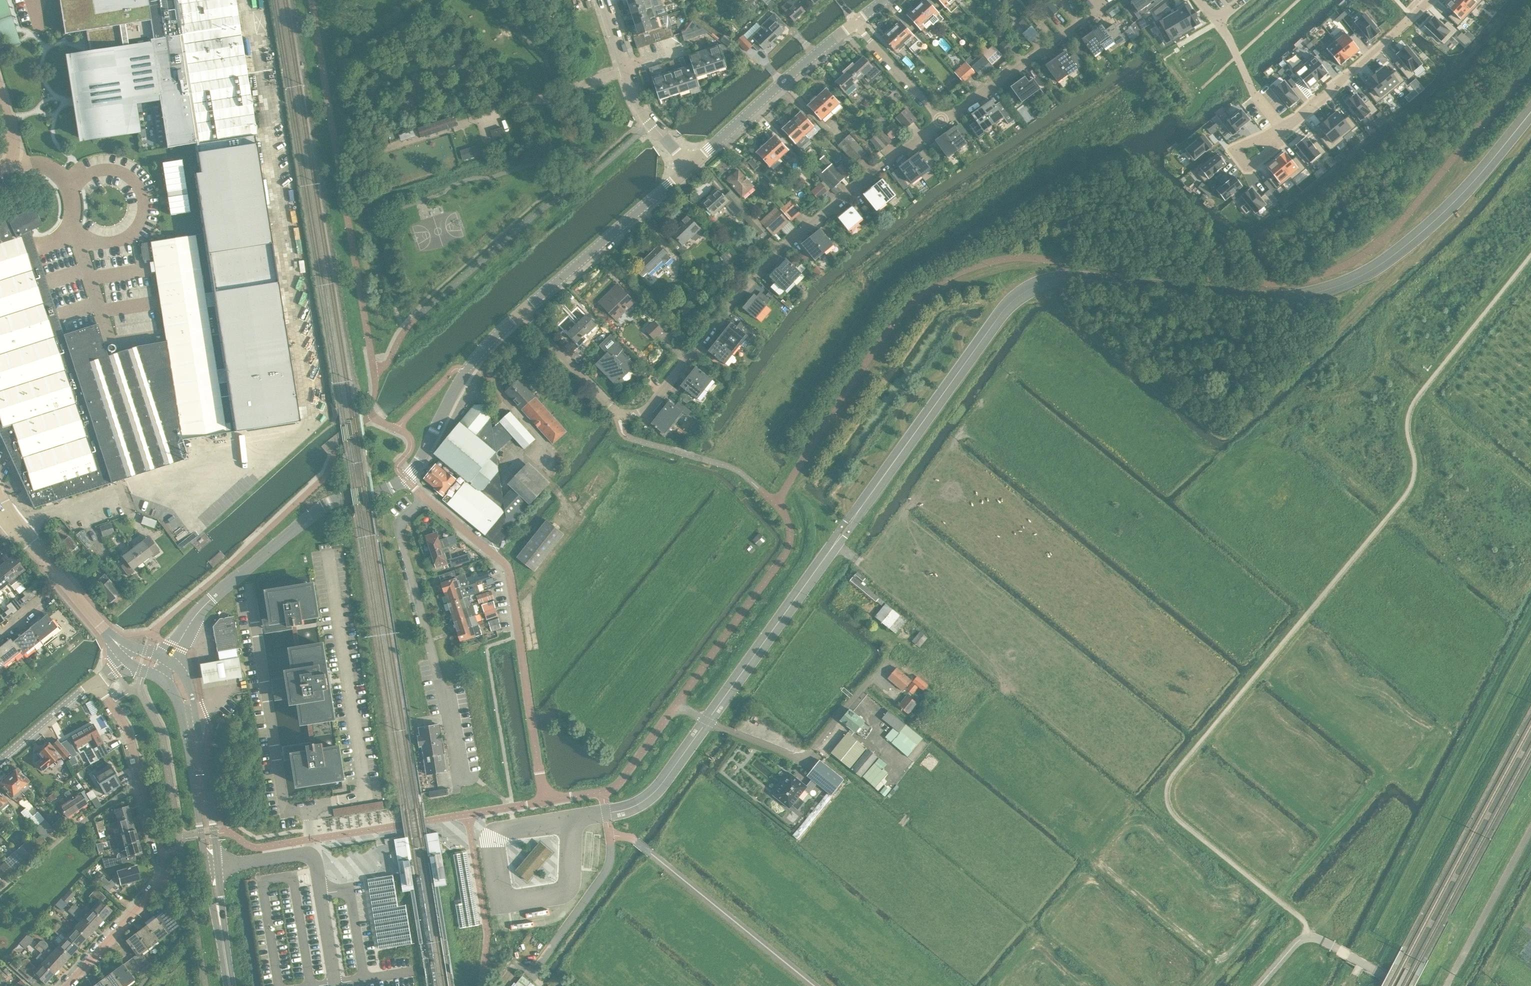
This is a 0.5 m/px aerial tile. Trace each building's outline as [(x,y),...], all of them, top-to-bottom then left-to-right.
[(9,0),(0,0),(0,42),(4,41),(5,47),(20,43),(9,0)] [(64,34),(86,31),(89,51),(82,52),(82,55),(68,58),(72,84),(72,85),(72,86),(73,87),(73,88),(74,89),(75,90),(76,91),(77,91),(77,92),(78,92),(80,107),(76,108),(81,138),(95,136),(96,139),(109,137),(108,134),(136,130),(139,129),(143,129),(149,129),(155,128),(163,126),(166,147),(195,143),(195,145),(203,143),(188,46),(156,50),(149,2),(148,0),(59,0),(64,34)] [(149,2),(156,50),(188,46),(203,143),(255,135),(238,25),(234,0),(163,0),(149,2)] [(632,15),(654,8),(664,5),(662,1),(653,4),(652,0),(645,0),(628,6),(632,15)] [(757,0),(749,0),(741,4),(747,10),(757,0)] [(804,12),(794,0),(789,0),(781,7),(794,21),(804,12)] [(915,6),(934,27),(944,18),(927,0),(924,0),(923,1),(922,0),(915,6)] [(955,0),(938,0),(946,9),(955,0)] [(1129,3),(1136,14),(1150,3),(1154,1),(1153,0),(1133,0),(1129,3)] [(1445,5),(1452,13),(1448,17),(1458,26),(1470,13),(1456,0),(1450,0),(1445,5)] [(1470,13),(1483,0),(1456,0),(1470,13)] [(772,11),(776,7),(771,1),(767,5),(772,11)] [(1051,17),(1058,11),(1050,1),(1044,6),(1048,10),(1046,12),(1051,17)] [(1186,1),(1174,8),(1177,12),(1188,30),(1199,24),(1196,18),(1197,17),(1193,10),(1192,11),(1186,1)] [(925,35),(934,27),(915,6),(909,12),(910,13),(907,16),(925,35)] [(1160,7),(1154,12),(1157,17),(1164,12),(1162,10),(1160,7)] [(632,15),(635,25),(658,18),(667,15),(666,11),(656,14),(654,8),(632,15)] [(1038,26),(1038,25),(1045,19),(1038,11),(1031,18),(1038,26)] [(1167,17),(1167,18),(1177,36),(1188,30),(1177,12),(1167,17)] [(774,14),(760,27),(772,38),(774,41),(785,31),(783,29),(786,26),(774,14)] [(1365,14),(1355,22),(1369,40),(1380,32),(1376,27),(1377,26),(1372,19),(1370,20),(1365,14)] [(1166,15),(1154,22),(1161,34),(1159,35),(1163,42),(1165,41),(1166,43),(1177,36),(1167,18),(1167,17),(1166,15)] [(1434,17),(1425,26),(1431,32),(1430,33),(1436,38),(1437,38),(1444,44),(1457,30),(1447,21),(1443,25),(1434,17)] [(664,27),(670,25),(669,20),(659,23),(658,18),(635,25),(638,35),(639,35),(646,33),(652,31),(658,29),(664,27)] [(1026,31),(1030,27),(1023,19),(1019,23),(1026,31)] [(891,29),(906,45),(915,37),(901,22),(898,24),(897,23),(891,29)] [(1112,50),(1125,40),(1115,25),(1115,26),(1114,24),(1106,30),(1102,25),(1092,32),(1104,49),(1109,45),(1112,50)] [(674,37),(670,25),(664,27),(667,39),(674,37)] [(664,27),(658,29),(662,41),(667,39),(664,27)] [(774,41),(772,38),(760,27),(750,36),(751,37),(748,40),(753,45),(752,46),(756,50),(760,46),(764,51),(774,41)] [(1139,34),(1135,27),(1130,30),(1134,37),(1139,34)] [(662,41),(658,29),(652,31),(656,43),(662,41)] [(693,33),(695,38),(704,34),(703,29),(693,33)] [(906,45),(891,29),(885,34),(886,35),(883,38),(897,53),(906,45)] [(1342,29),(1332,38),(1334,40),(1334,39),(1350,58),(1359,50),(1342,29)] [(656,43),(652,31),(646,33),(650,45),(656,43)] [(1104,49),(1092,32),(1082,39),(1094,56),(1104,49)] [(639,35),(643,47),(650,45),(646,33),(639,35)] [(695,38),(693,33),(683,36),(684,41),(695,38)] [(643,47),(639,35),(638,35),(633,37),(637,49),(643,47)] [(747,52),(752,46),(753,45),(748,40),(743,35),(737,41),(747,52)] [(1004,55),(1015,46),(1007,36),(996,46),(1004,55)] [(1334,40),(1325,47),(1340,66),(1350,58),(1334,39),(1334,40)] [(709,48),(717,72),(727,68),(722,54),(724,53),(728,48),(723,44),(719,45),(709,48)] [(983,44),(978,49),(992,64),(1002,56),(1002,55),(993,45),(991,47),(988,50),(983,44)] [(1407,46),(1397,55),(1405,64),(1400,68),(1408,79),(1414,74),(1412,72),(1422,64),(1416,57),(1417,57),(1412,50),(1411,51),(1407,46)] [(709,48),(699,52),(707,75),(717,72),(709,48)] [(1055,58),(1068,75),(1078,67),(1066,51),(1055,58)] [(692,64),(700,88),(697,78),(707,75),(699,52),(689,55),(692,64)] [(970,57),(966,60),(980,76),(992,66),(980,53),(972,60),(970,57)] [(1304,62),(1303,63),(1318,81),(1328,73),(1313,55),(1304,62)] [(683,68),(682,68),(690,91),(700,88),(692,64),(686,66),(683,57),(679,58),(683,68)] [(854,63),(848,68),(858,80),(863,76),(864,76),(865,74),(872,81),(881,72),(873,63),(871,65),(864,57),(855,64),(854,63)] [(1068,75),(1055,58),(1045,65),(1057,82),(1068,75)] [(673,71),(680,94),(690,91),(682,68),(677,69),(674,60),(670,61),(673,71)] [(1302,61),(1292,69),(1309,89),(1318,81),(1303,63),(1304,62),(1302,61)] [(663,74),(670,97),(680,94),(673,71),(667,72),(664,63),(660,64),(663,74)] [(660,101),(670,97),(663,74),(657,76),(654,66),(649,68),(660,101)] [(1385,66),(1376,74),(1391,92),(1405,81),(1396,70),(1392,74),(1385,66)] [(845,74),(836,82),(845,92),(855,83),(858,80),(848,68),(843,72),(845,74)] [(957,70),(954,72),(963,83),(975,72),(971,68),(962,76),(957,70)] [(1376,74),(1366,81),(1373,89),(1368,93),(1377,104),(1391,92),(1376,74)] [(961,83),(955,77),(951,81),(956,87),(961,83)] [(1022,102),(1041,89),(1033,79),(1029,82),(1025,77),(1011,87),(1022,102)] [(1284,81),(1274,89),(1288,107),(1289,106),(1290,108),(1297,102),(1296,101),(1299,99),(1284,81)] [(818,96),(831,111),(840,103),(827,89),(824,92),(823,91),(818,96)] [(1356,94),(1345,102),(1349,107),(1348,109),(1353,115),(1355,114),(1360,120),(1369,113),(1371,115),(1377,110),(1369,100),(1364,104),(1356,94)] [(831,111),(818,96),(811,101),(812,103),(809,105),(822,119),(831,111)] [(431,99),(412,105),(414,112),(433,106),(431,99)] [(992,100),(981,107),(993,124),(1003,117),(1009,124),(1014,120),(1001,101),(995,105),(992,100)] [(1024,105),(1018,109),(1027,122),(1033,117),(1024,105)] [(976,121),(969,125),(978,138),(985,133),(984,131),(993,124),(981,107),(971,114),(976,121)] [(905,129),(907,127),(916,120),(906,109),(896,118),(905,129)] [(1233,117),(1224,124),(1232,135),(1239,130),(1239,129),(1249,120),(1241,110),(1239,111),(1238,110),(1232,115),(1233,117)] [(798,114),(792,119),(805,134),(807,133),(811,137),(818,131),(814,127),(814,126),(802,112),(799,115),(798,114)] [(1337,112),(1328,119),(1344,139),(1358,128),(1348,116),(1343,120),(1337,112)] [(422,136),(456,125),(453,115),(419,127),(422,136)] [(805,134),(792,119),(786,125),(787,126),(784,129),(801,148),(808,141),(803,136),(805,134)] [(1328,119),(1318,127),(1325,135),(1320,139),(1330,151),(1344,139),(1328,119)] [(897,125),(888,133),(893,138),(902,130),(897,125)] [(1214,125),(1207,130),(1211,135),(1218,129),(1216,128),(1214,125)] [(945,133),(957,150),(967,143),(955,126),(945,133)] [(505,135),(502,127),(491,131),(494,139),(505,135)] [(416,136),(413,129),(398,134),(400,141),(416,136)] [(876,135),(886,145),(891,141),(881,130),(876,135)] [(957,150),(945,133),(935,140),(947,157),(957,150)] [(203,143),(195,145),(199,173),(195,173),(197,185),(205,234),(218,313),(221,333),(238,432),(300,422),(284,323),(255,135),(203,143)] [(855,163),(863,156),(866,153),(849,135),(839,145),(855,163)] [(886,145),(876,135),(870,139),(880,150),(886,145)] [(1185,152),(1184,153),(1189,159),(1190,158),(1192,161),(1205,151),(1206,151),(1212,146),(1203,135),(1184,151),(1185,152)] [(766,143),(780,158),(789,150),(776,136),(773,138),(772,137),(766,143)] [(1306,137),(1296,145),(1299,149),(1297,151),(1303,159),(1306,157),(1312,164),(1326,152),(1317,141),(1312,144),(1306,137)] [(780,158),(766,143),(760,148),(761,150),(758,153),(770,166),(780,158)] [(487,156),(484,146),(465,153),(468,162),(487,156)] [(910,159),(922,176),(931,168),(919,152),(910,159)] [(1284,152),(1275,159),(1290,178),(1292,180),(1306,168),(1296,156),(1291,160),(1284,152)] [(1205,164),(1196,172),(1204,182),(1226,164),(1224,162),(1226,161),(1221,155),(1219,156),(1218,154),(1213,158),(1211,156),(1204,162),(1205,164)] [(829,188),(831,190),(844,179),(832,165),(823,173),(817,165),(818,164),(812,158),(808,163),(813,169),(829,188)] [(171,214),(190,211),(183,159),(163,161),(171,214)] [(901,169),(893,176),(904,190),(922,176),(910,159),(901,165),(901,164),(899,166),(899,167),(901,169)] [(1275,159),(1266,167),(1273,175),(1268,179),(1276,189),(1290,178),(1275,159)] [(845,179),(850,175),(842,165),(837,169),(845,179)] [(754,187),(753,186),(757,184),(751,178),(750,179),(746,174),(744,176),(739,170),(733,175),(732,174),(727,179),(728,180),(727,180),(742,197),(754,187)] [(1234,176),(1216,191),(1224,201),(1230,196),(1232,198),(1239,192),(1238,190),(1242,186),(1234,176)] [(871,188),(884,204),(895,195),(882,179),(871,188)] [(1202,182),(1198,187),(1204,192),(1207,189),(1208,188),(1202,182)] [(818,199),(819,200),(826,193),(828,191),(828,190),(821,183),(811,192),(818,199)] [(718,188),(701,203),(713,216),(729,201),(760,234),(766,228),(763,225),(731,190),(724,195),(718,188)] [(884,204),(871,188),(863,195),(876,211),(884,204)] [(1247,202),(1241,207),(1246,214),(1252,209),(1255,213),(1264,205),(1267,209),(1273,204),(1265,194),(1260,198),(1252,188),(1242,196),(1247,202)] [(780,209),(791,222),(803,212),(792,199),(780,209)] [(848,231),(863,219),(852,206),(837,217),(848,231)] [(0,224),(0,317),(52,300),(49,289),(44,275),(38,256),(35,248),(32,237),(29,231),(37,227),(42,225),(37,215),(35,210),(34,208),(21,214),(0,224)] [(779,211),(763,225),(766,228),(773,235),(788,221),(779,211)] [(685,225),(668,241),(682,255),(687,250),(683,245),(692,237),(696,241),(704,233),(700,229),(691,219),(688,216),(682,222),(685,225)] [(811,236),(824,253),(834,245),(821,229),(811,236)] [(142,247),(141,247),(142,256),(142,260),(143,260),(144,263),(149,262),(155,261),(164,320),(165,322),(167,341),(221,333),(218,313),(205,234),(151,243),(144,244),(141,244),(142,247)] [(824,253),(811,236),(801,244),(814,260),(824,253)] [(671,258),(668,255),(659,245),(634,268),(643,277),(648,273),(649,274),(662,261),(665,264),(671,258)] [(720,276),(735,262),(726,252),(720,258),(724,262),(715,271),(720,276)] [(803,252),(798,256),(799,256),(799,257),(804,262),(809,258),(807,256),(806,255),(806,254),(805,254),(804,252),(803,252)] [(798,257),(792,264),(797,269),(802,264),(803,262),(798,257)] [(778,268),(793,283),(802,273),(801,273),(797,269),(792,264),(786,259),(778,268)] [(793,283),(778,268),(769,277),(775,283),(770,287),(780,296),(793,283)] [(616,319),(635,302),(617,285),(599,302),(616,319)] [(766,305),(770,300),(760,292),(756,296),(754,295),(743,308),(756,319),(767,306),(766,305)] [(0,317),(0,354),(62,333),(62,332),(59,324),(55,308),(53,301),(52,300),(0,317)] [(587,335),(597,326),(586,315),(567,332),(577,343),(586,334),(587,335)] [(654,339),(662,330),(654,322),(645,330),(654,339)] [(731,323),(724,332),(740,345),(748,335),(749,336),(753,331),(740,322),(736,327),(731,323)] [(0,354),(0,436),(1,438),(7,437),(9,456),(10,461),(16,460),(18,474),(19,479),(25,478),(26,492),(30,500),(33,508),(121,479),(188,458),(183,441),(238,432),(221,333),(167,341),(168,342),(137,346),(107,355),(97,323),(96,324),(95,324),(90,326),(63,334),(62,333),(0,354)] [(724,332),(716,341),(733,354),(740,345),(724,332)] [(611,335),(599,346),(614,360),(603,371),(614,382),(621,376),(618,372),(622,369),(626,373),(635,365),(623,353),(626,350),(611,335)] [(716,341),(709,351),(725,364),(733,354),(716,341)] [(689,376),(705,389),(712,380),(696,367),(689,376)] [(705,389),(689,376),(681,386),(697,399),(705,389)] [(519,379),(515,383),(505,392),(553,445),(567,432),(519,379)] [(669,401),(662,409),(661,408),(655,414),(658,416),(652,424),(663,433),(673,420),(675,421),(682,411),(687,415),(691,411),(679,401),(675,405),(670,401),(669,401)] [(496,455),(492,429),(488,405),(474,405),(434,454),(459,475),(467,481),(506,514),(505,503),(504,503),(504,498),(496,455)] [(492,429),(496,455),(514,439),(525,450),(536,439),(511,412),(499,422),(500,423),(492,429)] [(512,488),(504,498),(504,503),(505,503),(506,514),(508,527),(549,482),(528,463),(508,484),(512,488)] [(446,492),(448,493),(456,484),(454,482),(456,480),(455,479),(447,473),(447,474),(435,465),(433,468),(430,466),(426,471),(429,473),(424,479),(436,488),(435,489),(443,496),(446,492)] [(448,505),(467,481),(459,475),(455,479),(456,480),(454,482),(456,484),(448,493),(443,500),(448,505)] [(467,481),(448,505),(498,546),(509,533),(508,527),(506,514),(467,481)] [(141,516),(139,522),(153,527),(156,520),(141,516)] [(547,520),(540,528),(517,558),(534,571),(564,534),(547,520)] [(110,522),(99,525),(102,535),(113,532),(110,522)] [(431,552),(442,549),(458,543),(455,535),(439,540),(436,531),(433,532),(434,533),(426,536),(431,552)] [(759,532),(752,540),(759,547),(766,539),(759,532)] [(71,560),(80,552),(69,539),(60,547),(71,560)] [(133,549),(142,561),(151,554),(153,557),(160,552),(152,541),(146,545),(143,541),(133,549)] [(142,561),(133,549),(123,556),(126,560),(120,565),(128,576),(134,571),(132,568),(142,561)] [(443,552),(442,549),(431,552),(436,568),(444,566),(445,567),(448,566),(447,565),(450,564),(449,561),(453,560),(449,550),(443,552)] [(13,555),(4,562),(16,576),(24,569),(13,555)] [(460,561),(451,564),(453,570),(462,567),(462,566),(460,561)] [(0,565),(0,573),(8,583),(10,586),(19,579),(16,576),(4,562),(0,565)] [(488,571),(466,577),(468,584),(490,578),(488,571)] [(857,571),(852,577),(849,581),(855,587),(875,603),(876,601),(881,605),(884,602),(879,598),(864,586),(865,584),(866,585),(869,581),(857,571)] [(445,593),(459,589),(464,587),(468,585),(468,584),(466,577),(465,573),(455,577),(456,578),(441,583),(445,593)] [(109,602),(110,601),(112,602),(116,598),(115,597),(119,594),(112,587),(113,586),(104,576),(99,581),(103,585),(98,589),(109,602)] [(493,577),(486,579),(488,585),(495,583),(493,577)] [(448,603),(480,592),(477,583),(477,582),(468,585),(464,587),(459,589),(445,593),(448,603)] [(291,588),(268,592),(273,622),(274,622),(280,621),(282,628),(294,626),(296,626),(296,627),(297,626),(297,625),(304,624),(303,617),(315,615),(316,615),(317,615),(313,585),(311,585),(309,586),(304,586),(303,583),(291,585),(291,588)] [(27,589),(33,597),(38,594),(36,592),(40,589),(37,585),(33,589),(31,586),(27,589)] [(21,598),(24,602),(27,600),(29,601),(33,597),(27,589),(22,593),(24,596),(21,598)] [(481,603),(493,599),(491,591),(478,595),(481,603)] [(448,603),(451,613),(471,606),(468,597),(480,593),(480,592),(448,603)] [(10,602),(17,610),(21,607),(20,605),(24,602),(21,598),(17,601),(15,599),(10,602)] [(485,612),(496,609),(494,601),(482,605),(484,612),(485,612)] [(5,612),(8,615),(11,613),(12,614),(17,610),(10,602),(6,606),(8,609),(5,612)] [(899,615),(885,604),(874,616),(888,628),(896,633),(906,621),(899,615)] [(451,613),(454,622),(476,615),(473,606),(471,606),(451,613)] [(496,609),(485,612),(487,619),(497,615),(496,609)] [(40,641),(50,633),(52,636),(60,630),(47,614),(42,618),(29,628),(40,641)] [(454,622),(458,632),(479,625),(476,616),(477,615),(476,615),(454,622)] [(236,648),(239,648),(233,616),(219,619),(213,626),(213,631),(217,652),(236,648)] [(491,631),(501,628),(498,618),(488,622),(491,631)] [(482,635),(479,625),(458,632),(461,642),(482,635)] [(10,638),(22,655),(33,646),(35,649),(42,644),(40,641),(29,628),(12,641),(10,638)] [(913,641),(920,647),(928,637),(921,632),(913,641)] [(0,646),(0,660),(4,665),(14,657),(16,660),(22,655),(10,638),(5,642),(0,646)] [(290,680),(283,681),(285,695),(292,694),(293,702),(300,701),(303,722),(308,722),(312,721),(333,718),(322,645),(292,650),(296,671),(288,672),(290,680)] [(219,659),(199,662),(202,683),(241,676),(238,656),(237,656),(236,648),(217,652),(219,659)] [(903,691),(912,680),(897,668),(888,678),(903,691)] [(912,682),(923,690),(928,684),(917,675),(912,682)] [(912,694),(917,687),(912,682),(906,689),(912,694)] [(908,695),(899,706),(909,714),(917,703),(908,695)] [(93,714),(100,710),(93,698),(86,702),(93,714)] [(850,710),(841,721),(856,732),(864,721),(850,710)] [(908,757),(923,739),(888,711),(882,719),(893,728),(885,738),(908,757)] [(295,755),(294,755),(299,785),(321,781),(321,785),(335,782),(335,779),(340,778),(341,778),(343,778),(338,748),(337,748),(336,748),(324,750),(323,743),(315,744),(314,737),(312,721),(308,722),(311,745),(300,746),(300,747),(301,754),(295,755)] [(90,746),(91,747),(97,759),(108,753),(98,735),(99,735),(92,724),(85,728),(82,730),(90,746)] [(422,747),(423,752),(424,757),(427,775),(448,771),(445,754),(441,754),(439,744),(443,743),(441,732),(437,733),(436,725),(423,727),(423,728),(424,735),(418,736),(420,747),(422,747)] [(90,746),(82,730),(70,736),(80,753),(86,749),(91,747),(90,746)] [(850,768),(867,748),(848,732),(831,753),(850,768)] [(43,748),(42,749),(37,753),(42,758),(36,763),(42,770),(48,765),(48,766),(60,755),(63,759),(69,754),(57,739),(50,745),(48,743),(47,744),(45,744),(43,746),(43,748)] [(69,743),(65,747),(73,757),(77,753),(69,743)] [(97,758),(91,748),(86,751),(91,761),(97,758)] [(878,757),(868,749),(851,770),(861,777),(878,757)] [(879,759),(863,777),(871,784),(875,787),(879,791),(884,784),(881,780),(887,773),(882,769),(885,764),(879,759)] [(831,796),(844,780),(820,760),(807,776),(812,780),(816,783),(831,796)] [(75,774),(80,771),(77,763),(71,766),(75,774)] [(120,785),(119,785),(113,774),(115,773),(109,764),(92,774),(105,794),(120,785)] [(8,775),(20,789),(28,781),(17,769),(14,771),(13,770),(8,775)] [(799,798),(805,790),(809,793),(816,783),(812,780),(807,786),(791,773),(773,795),(790,808),(792,805),(798,809),(804,802),(799,798)] [(20,789),(8,775),(1,780),(2,781),(0,784),(0,785),(11,797),(13,799),(22,791),(19,789),(20,789)] [(429,792),(430,797),(449,794),(448,788),(430,791),(429,791),(429,792)] [(94,789),(88,791),(96,807),(102,804),(94,789)] [(60,806),(67,817),(87,803),(80,793),(73,798),(68,791),(64,794),(68,801),(60,806)] [(8,804),(0,794),(0,811),(8,804)] [(111,823),(131,818),(128,806),(115,809),(118,821),(111,823)] [(26,809),(21,813),(28,821),(28,820),(45,839),(46,837),(54,830),(38,811),(32,816),(26,809)] [(62,816),(51,825),(57,831),(68,822),(62,816)] [(119,826),(121,833),(134,830),(131,818),(111,823),(112,828),(119,826)] [(805,823),(795,834),(798,836),(808,826),(805,823)] [(138,841),(134,830),(121,833),(114,835),(117,846),(138,841)] [(438,832),(427,834),(436,886),(447,884),(438,832)] [(405,837),(394,839),(403,892),(414,890),(405,837)] [(15,851),(24,861),(35,851),(26,841),(15,851)] [(138,841),(117,846),(121,858),(128,857),(141,853),(138,841)] [(555,854),(541,841),(516,869),(530,881),(555,854)] [(98,846),(99,851),(103,850),(111,848),(109,844),(109,843),(101,845),(98,846)] [(460,849),(451,853),(460,903),(455,904),(459,929),(473,923),(460,849)] [(24,861),(15,851),(15,850),(3,860),(4,862),(13,871),(24,861)] [(117,860),(102,858),(105,868),(119,864),(117,860)] [(0,866),(0,875),(3,879),(13,871),(4,862),(0,866)] [(102,876),(98,881),(109,891),(117,881),(119,881),(120,884),(127,883),(128,884),(132,883),(132,881),(140,879),(136,866),(117,871),(117,873),(109,882),(102,876)] [(392,876),(375,878),(387,949),(411,945),(404,901),(397,903),(392,876)] [(56,903),(62,909),(76,893),(70,888),(56,903)] [(97,904),(92,909),(103,920),(111,910),(101,901),(105,897),(96,889),(89,896),(97,904)] [(95,928),(103,920),(92,909),(87,914),(82,910),(82,911),(74,904),(72,907),(95,928)] [(86,938),(95,928),(72,907),(68,911),(80,922),(75,927),(86,938)] [(155,918),(167,933),(178,925),(166,909),(155,918)] [(483,929),(481,914),(474,915),(477,930),(483,929)] [(157,941),(167,933),(155,918),(145,925),(157,941)] [(55,925),(62,932),(65,929),(58,922),(55,925)] [(62,932),(55,925),(51,929),(58,935),(58,936),(63,940),(67,937),(62,932)] [(147,948),(157,941),(145,925),(135,933),(147,948)] [(75,927),(67,936),(78,946),(86,938),(75,927)] [(137,956),(139,954),(147,948),(135,933),(125,941),(136,955),(137,956)] [(63,940),(59,945),(70,955),(78,946),(67,936),(67,937),(63,940)] [(25,937),(21,941),(27,947),(31,943),(25,937)] [(51,954),(53,951),(41,940),(38,943),(51,954)] [(47,959),(51,954),(38,943),(34,947),(47,959)] [(53,951),(51,954),(62,965),(70,955),(59,945),(53,951)] [(47,959),(42,964),(53,974),(62,965),(51,954),(47,959)] [(45,983),(53,974),(42,964),(37,969),(26,960),(21,966),(14,960),(9,965),(28,982),(35,974),(45,983)] [(123,985),(125,985),(134,979),(130,974),(133,972),(130,967),(127,969),(123,965),(122,963),(112,971),(123,985)] [(112,971),(102,979),(107,985),(123,985),(112,971)] [(534,985),(522,975),(514,985),(534,985)]
